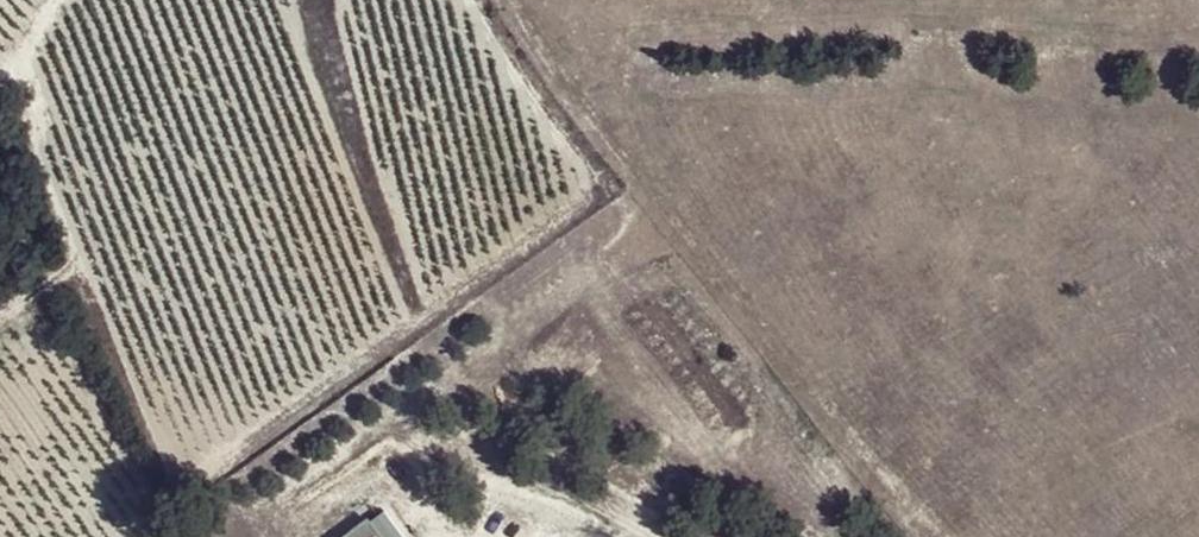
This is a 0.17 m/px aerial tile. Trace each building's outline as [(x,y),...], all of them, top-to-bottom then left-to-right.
[(380,514),(351,536),(399,536),(380,514)]
